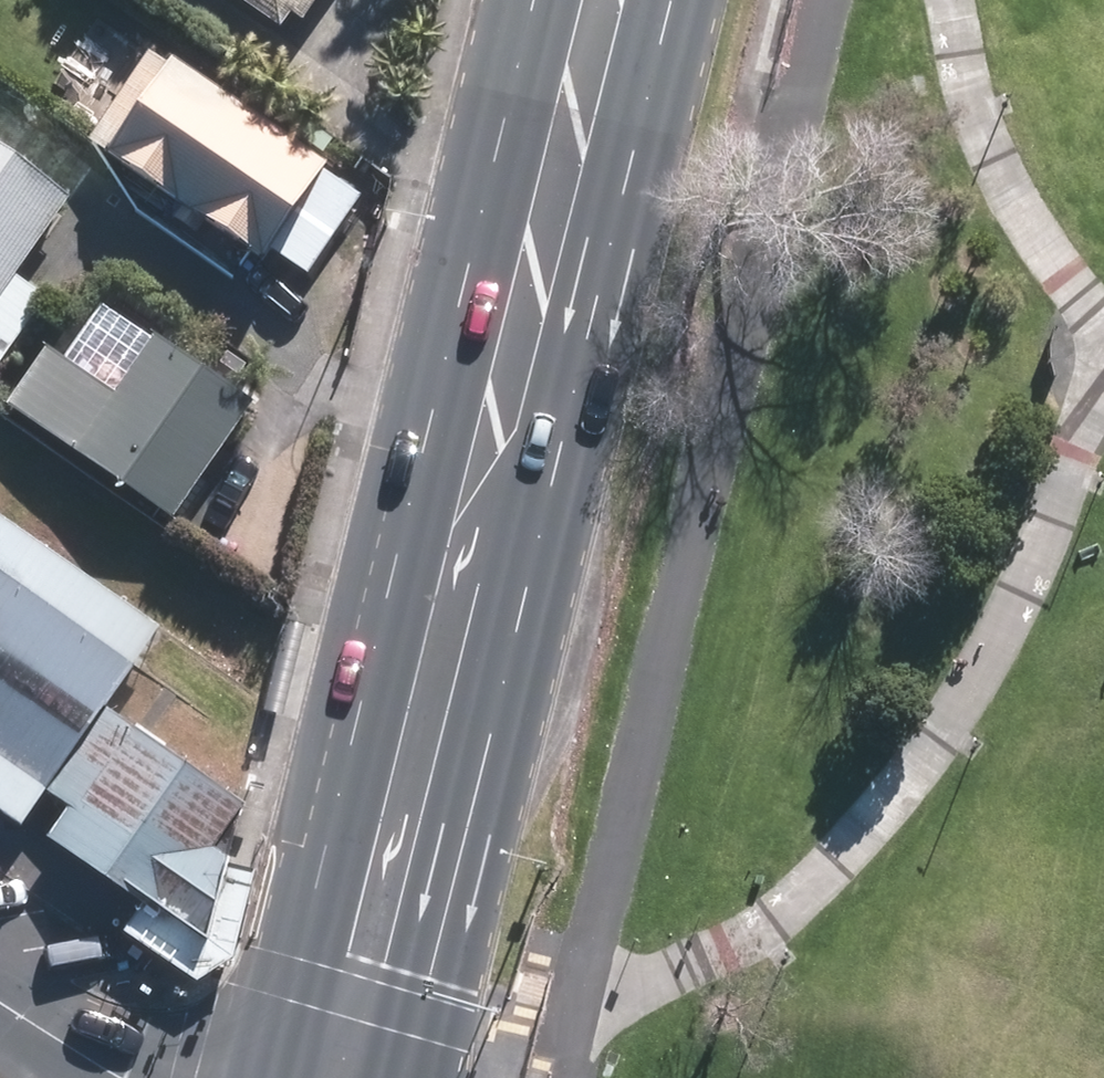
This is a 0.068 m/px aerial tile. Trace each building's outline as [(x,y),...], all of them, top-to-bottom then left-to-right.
[(289,29),(299,15),(312,23),(328,0),(247,0),(289,29)] [(342,169),(184,60),(173,77),(151,62),(95,142),(117,157),(275,266),(283,255),(315,277),(369,199),(337,177),(342,169)] [(41,302),(11,280),(74,192),(0,139),(0,359),(41,302)] [(182,525),(262,405),(165,341),(126,399),(54,351),(13,410),(182,525)] [(6,368),(0,376),(0,400),(8,405),(25,381),(6,368)] [(0,513),(0,798),(31,819),(165,626),(0,513)] [(248,802),(114,706),(56,792),(73,802),(53,834),(151,901),(209,940),(230,865),(237,855),(222,844),(248,802)] [(264,871),(230,865),(209,940),(151,901),(129,931),(204,979),(240,956),(264,871)]
